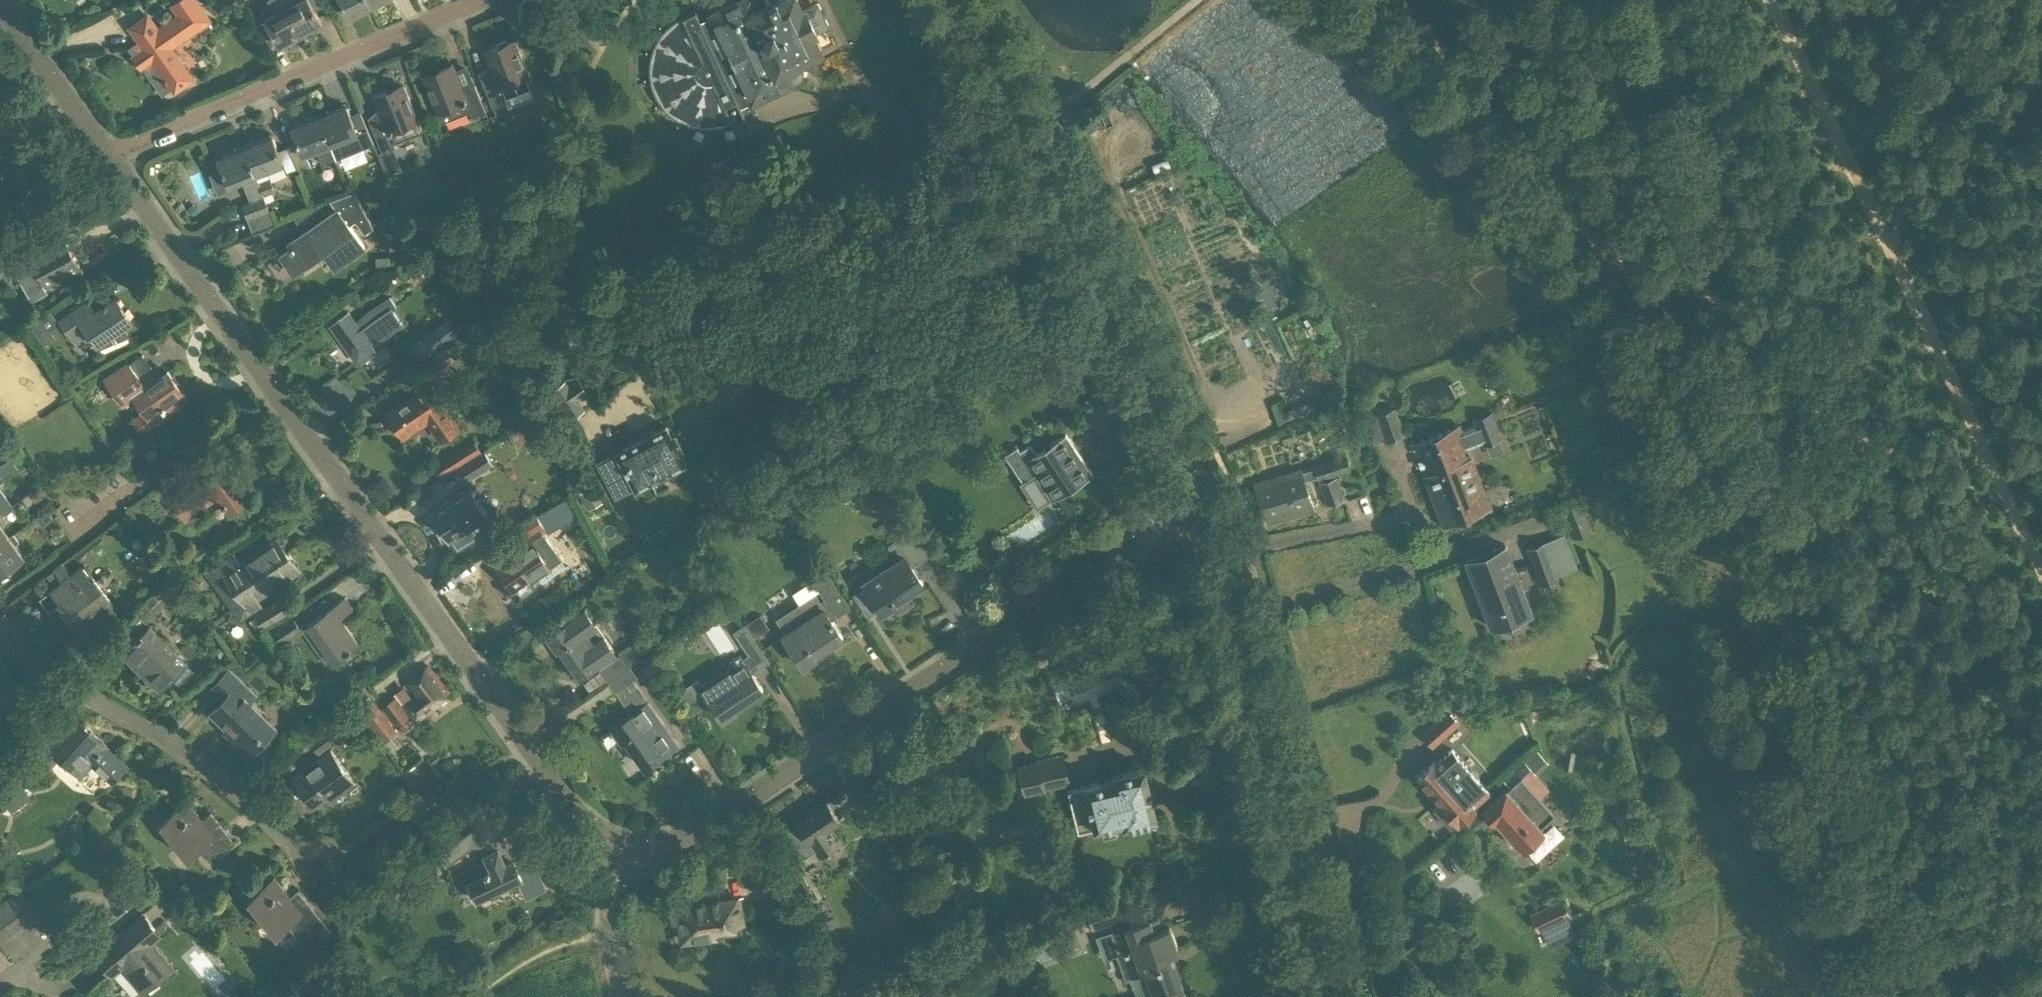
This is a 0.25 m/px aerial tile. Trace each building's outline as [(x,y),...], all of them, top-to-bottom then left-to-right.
[(209,19),(196,0),(177,0),(171,4),(179,14),(158,29),(150,18),(144,22),(142,18),(129,27),(175,91),(193,78),(170,47),(209,19)] [(285,6),(282,0),(268,0),(275,12),(264,18),(279,46),(300,34),(285,6)] [(300,34),(322,22),(315,8),(322,4),(319,0),(282,0),(285,6),(300,34)] [(368,0),(340,0),(341,2),(349,17),(371,5),(368,0)] [(829,25),(818,2),(802,10),(798,0),(778,0),(757,10),(752,0),(742,0),(704,18),(698,7),(684,13),(680,15),(677,17),(674,19),(672,21),(670,23),(667,25),(663,29),(662,32),(660,34),(658,37),(657,40),(655,43),(654,45),(653,48),(652,51),(652,54),(651,57),(651,60),(650,64),(650,67),(650,70),(651,73),(651,76),(652,79),(652,82),(653,85),(654,88),(655,91),(657,93),(658,96),(660,99),(662,101),(663,104),(665,106),(670,111),(672,113),(674,114),(680,118),(685,121),(688,122),(691,123),(694,124),(697,125),(703,126),(706,126),(712,126),(715,126),(718,126),(724,124),(730,123),(733,122),(747,115),(743,105),(791,82),(784,67),(821,50),(813,33),(829,25)] [(504,97),(533,86),(514,39),(499,45),(499,44),(483,50),(493,72),(480,77),(492,107),(506,101),(504,97)] [(471,115),(485,110),(475,84),(462,89),(452,62),(436,69),(437,70),(422,76),(441,122),(470,111),(471,115)] [(393,142),(422,130),(403,84),(389,90),(388,88),(372,94),(381,115),(368,120),(381,152),(395,146),(393,142)] [(338,157),(373,143),(360,111),(350,115),(346,105),(321,115),(326,129),(338,157)] [(326,129),(321,115),(291,127),(297,141),(288,145),(297,167),(296,168),(298,173),(311,168),(306,154),(316,149),(322,164),(338,157),(326,129)] [(245,146),(265,194),(275,190),(267,170),(283,163),(286,172),(296,168),(297,167),(288,145),(287,145),(286,143),(276,147),(272,135),(245,146)] [(265,194),(245,146),(217,157),(228,185),(242,179),(250,200),(245,202),(256,230),(276,221),(265,194)] [(296,243),(280,255),(294,275),(324,254),(333,267),(363,245),(348,224),(354,219),(363,232),(373,226),(354,190),(293,214),(298,229),(301,233),(293,239),(296,243)] [(79,265),(65,240),(63,236),(30,255),(34,262),(27,266),(26,263),(15,269),(32,299),(46,291),(43,286),(79,265)] [(388,257),(376,258),(376,268),(389,267),(388,257)] [(356,362),(374,349),(371,343),(402,321),(392,307),(396,304),(389,295),(354,321),(348,311),(330,325),(356,362)] [(88,331),(100,348),(129,335),(124,325),(131,320),(115,296),(107,302),(106,300),(103,302),(104,303),(95,310),(88,300),(60,320),(74,341),(88,331)] [(37,335),(57,322),(50,311),(30,325),(37,335)] [(134,396),(142,408),(131,416),(142,431),(188,399),(168,370),(156,378),(150,369),(152,367),(143,354),(106,380),(123,404),(134,396)] [(585,392),(576,379),(566,386),(563,382),(552,391),(571,417),(582,409),(575,399),(585,392)] [(430,382),(388,413),(404,435),(427,419),(441,438),(457,427),(443,407),(447,405),(430,382)] [(547,395),(532,407),(544,424),(560,412),(547,395)] [(1376,413),(1386,441),(1404,434),(1394,406),(1376,413)] [(1443,525),(1491,507),(1468,448),(1482,443),(1483,445),(1510,435),(1500,409),(1473,419),(1480,436),(1466,442),(1459,425),(1411,443),(1443,525)] [(666,425),(597,461),(615,496),(634,486),(635,489),(686,462),(681,451),(683,450),(675,433),(672,435),(666,425)] [(1064,432),(1035,452),(1029,443),(1019,450),(1017,446),(1004,454),(1022,481),(1034,473),(1053,500),(1092,474),(1064,432)] [(442,476),(457,466),(484,449),(476,436),(434,463),(442,476)] [(484,449),(457,466),(465,480),(493,462),(485,448),(484,449)] [(18,467),(10,457),(0,464),(0,480),(18,467)] [(184,520),(218,496),(229,511),(244,500),(241,495),(248,491),(229,463),(207,478),(204,474),(169,498),(184,520)] [(1301,468),(1255,483),(1267,522),(1313,507),(1305,480),(1318,476),(1315,467),(1302,471),(1301,468)] [(1320,482),(1327,504),(1366,491),(1359,469),(1320,482)] [(579,494),(587,510),(603,502),(594,486),(579,494)] [(430,511),(450,541),(451,541),(455,547),(478,533),(473,526),(488,517),(469,487),(430,511)] [(33,489),(22,497),(28,505),(39,497),(33,489)] [(575,515),(564,498),(538,516),(548,532),(575,515)] [(1593,528),(1582,500),(1563,507),(1574,536),(1593,528)] [(41,525),(53,517),(47,509),(36,517),(41,525)] [(536,514),(520,524),(527,535),(543,525),(536,514)] [(9,536),(1,524),(5,521),(0,515),(0,543),(9,536)] [(894,603),(923,583),(912,566),(929,555),(913,530),(888,546),(897,558),(862,582),(865,587),(880,609),(883,613),(895,605),(894,603)] [(530,538),(494,564),(512,589),(526,580),(528,583),(538,576),(543,582),(566,566),(561,559),(543,534),(541,531),(530,538)] [(1526,547),(1541,586),(1580,571),(1565,532),(1526,547)] [(0,543),(0,574),(24,556),(9,536),(0,543)] [(235,588),(287,552),(276,536),(238,562),(229,549),(201,569),(233,615),(247,605),(235,588)] [(1492,627),(1531,613),(1505,545),(1466,559),(1492,627)] [(235,588),(247,605),(299,569),(287,552),(235,588)] [(189,569),(180,555),(170,561),(180,576),(189,569)] [(49,610),(61,602),(81,630),(114,605),(83,564),(71,573),(62,561),(53,568),(62,580),(39,597),(49,610)] [(825,570),(812,578),(825,597),(820,601),(814,592),(774,619),(783,633),(782,634),(803,666),(816,658),(814,655),(843,636),(832,620),(850,608),(825,570)] [(137,610),(138,611),(147,620),(147,621),(178,590),(168,579),(137,610)] [(880,609),(865,587),(854,594),(869,617),(880,609)] [(262,626),(295,603),(286,590),(253,614),(262,626)] [(333,661),(359,642),(341,617),(353,609),(344,597),(307,623),(333,661)] [(714,607),(721,617),(731,611),(724,600),(714,607)] [(585,610),(547,636),(556,649),(559,647),(579,675),(614,650),(603,636),(601,637),(593,626),(595,624),(585,610)] [(265,630),(275,644),(299,627),(288,613),(265,630)] [(769,627),(760,613),(745,623),(755,638),(769,627)] [(707,625),(721,651),(734,643),(719,618),(707,625)] [(732,631),(742,646),(757,669),(770,661),(755,638),(745,623),(732,631)] [(120,653),(159,692),(188,663),(149,624),(120,653)] [(629,664),(637,658),(627,644),(616,651),(619,655),(598,669),(607,681),(628,665),(630,665),(629,664)] [(8,702),(23,691),(0,659),(0,691),(8,702)] [(732,666),(707,682),(716,696),(710,700),(723,719),(736,711),(734,708),(763,689),(745,662),(735,669),(732,666)] [(415,719),(450,692),(429,665),(403,685),(413,698),(405,705),(415,719)] [(628,665),(607,681),(615,692),(632,680),(638,676),(630,665),(628,665)] [(211,689),(222,700),(211,712),(230,730),(227,732),(249,753),(274,726),(249,702),(256,694),(230,669),(211,689)] [(315,692),(336,692),(336,676),(315,676),(315,692)] [(632,680),(615,692),(631,715),(613,728),(622,740),(624,738),(645,766),(662,754),(664,758),(672,752),(669,749),(673,746),(663,732),(668,729),(632,680)] [(353,707),(377,741),(392,730),(390,727),(404,716),(389,695),(375,705),(368,695),(353,707)] [(1422,735),(1433,747),(1457,724),(1447,713),(1422,735)] [(336,744),(348,735),(335,717),(307,738),(317,751),(332,740),(336,744)] [(64,739),(50,726),(32,746),(52,765),(61,756),(81,774),(92,762),(111,780),(126,764),(106,746),(107,745),(81,722),(64,739)] [(312,806),(326,796),(330,801),(343,792),(339,787),(352,778),(330,748),(291,777),(312,806)] [(1417,776),(1441,802),(1433,809),(1450,827),(1458,820),(1459,822),(1475,807),(1473,804),(1489,789),(1452,748),(1436,763),(1433,761),(1417,776)] [(1536,749),(1528,757),(1539,769),(1547,761),(1536,749)] [(1015,767),(1022,797),(1044,791),(1070,784),(1063,755),(1037,762),(1015,767)] [(1112,778),(1067,789),(1077,832),(1123,821),(1123,825),(1157,816),(1144,765),(1111,774),(1112,778)] [(1507,789),(1506,788),(1483,809),(1494,820),(1495,819),(1522,849),(1543,829),(1540,826),(1555,813),(1521,776),(1507,789)] [(0,789),(0,808),(1,809),(26,792),(16,778),(0,789)] [(892,833),(885,816),(877,797),(876,798),(867,780),(848,789),(856,807),(860,805),(876,841),(892,833)] [(844,789),(794,822),(808,842),(809,841),(820,857),(841,842),(831,826),(841,819),(832,807),(849,796),(844,789)] [(186,799),(159,821),(184,851),(195,842),(211,861),(235,842),(210,812),(202,819),(186,799)] [(473,848),(484,853),(498,847),(505,862),(513,858),(495,820),(474,831),(465,837),(473,848)] [(460,857),(452,846),(440,855),(447,864),(448,866),(460,857)] [(488,861),(452,877),(457,887),(460,892),(471,887),(477,898),(521,877),(525,886),(541,878),(531,859),(517,866),(513,858),(505,862),(498,847),(484,853),(488,861)] [(759,878),(766,894),(795,882),(788,865),(759,878)] [(320,916),(298,889),(290,896),(273,876),(247,898),(272,928),(283,919),(296,935),(320,916)] [(0,906),(0,941),(37,915),(20,892),(0,906)] [(738,898),(677,907),(683,940),(717,934),(715,926),(742,922),(738,898)] [(1562,899),(1530,913),(1537,930),(1540,929),(1569,915),(1562,899)] [(1090,926),(1122,913),(1118,902),(1086,915),(1090,926)] [(1569,915),(1540,929),(1545,940),(1571,928),(1572,931),(1585,925),(1578,910),(1569,915)] [(96,955),(108,969),(117,961),(147,996),(176,971),(145,935),(154,927),(144,915),(96,955)] [(1157,916),(1097,937),(1100,943),(1111,939),(1125,977),(1145,970),(1153,994),(1182,984),(1169,947),(1176,945),(1168,921),(1160,924),(1157,916)] [(1153,994),(1155,996),(1187,996),(1182,984),(1153,994)]
